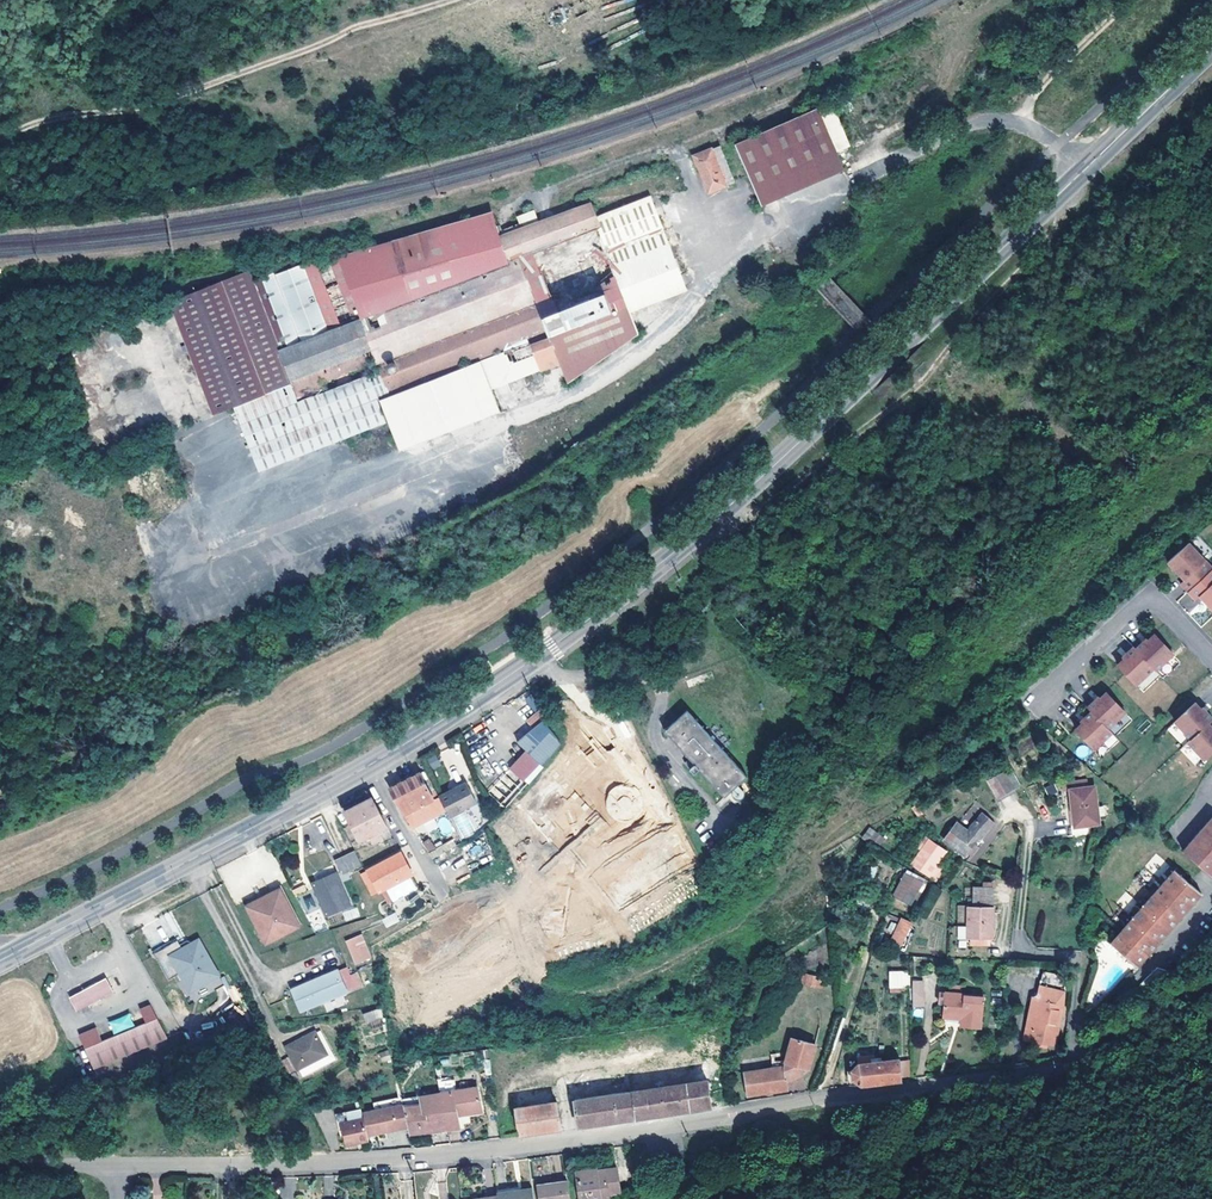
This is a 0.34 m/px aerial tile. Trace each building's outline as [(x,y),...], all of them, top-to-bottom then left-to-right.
[(829,104),(733,146),(759,207),(841,170),(833,153),(847,147),(829,104)] [(717,148),(691,158),(706,195),(732,184),(717,148)] [(558,366),(546,339),(624,309),(605,253),(661,233),(648,198),(593,216),(590,207),(540,225),(536,211),(517,217),(522,231),(500,239),(495,227),(337,260),(305,273),(303,267),(254,286),(253,286),(291,381),(232,403),(257,468),(387,419),(379,398),(479,360),(525,343),(537,373),(558,366)] [(605,253),(624,309),(627,315),(684,292),(661,233),(605,253)] [(254,286),(248,273),(169,301),(214,410),(232,403),(291,381),(253,286),(254,286)] [(546,339),(558,366),(560,371),(566,385),(635,336),(627,315),(624,309),(546,339)] [(537,373),(525,343),(479,360),(489,388),(537,373)] [(497,409),(489,388),(479,360),(379,398),(387,419),(398,446),(497,409)] [(1187,544),(1166,563),(1180,577),(1181,575),(1185,579),(1179,585),(1187,593),(1211,570),(1187,544)] [(1187,593),(1194,601),(1200,595),(1203,599),(1202,601),(1211,612),(1211,570),(1187,593)] [(1187,594),(1179,599),(1186,611),(1194,606),(1187,594)] [(1140,644),(1133,650),(1153,671),(1155,674),(1173,657),(1154,636),(1147,643),(1143,647),(1140,644)] [(1122,662),(1117,667),(1136,687),(1153,671),(1133,650),(1131,648),(1124,654),(1127,658),(1122,662)] [(1092,701),(1085,708),(1089,712),(1105,730),(1123,714),(1104,693),(1098,699),(1094,703),(1092,701)] [(1194,704),(1173,723),(1189,741),(1206,725),(1211,720),(1205,713),(1203,715),(1199,711),(1194,704)] [(745,777),(686,712),(664,731),(723,798),(745,777)] [(1105,730),(1089,712),(1082,718),(1084,720),(1080,724),(1073,730),(1092,751),(1110,734),(1105,730)] [(547,749),(556,742),(539,721),(530,728),(547,749)] [(1186,744),(1203,762),(1211,753),(1211,731),(1206,725),(1189,741),(1186,744)] [(422,759),(434,771),(443,762),(430,750),(422,759)] [(524,752),(518,758),(531,771),(537,765),(524,752)] [(518,758),(512,764),(525,777),(531,771),(518,758)] [(512,764),(508,770),(520,783),(525,777),(512,764)] [(508,770),(502,776),(515,788),(520,783),(508,770)] [(417,775),(430,801),(436,798),(423,773),(417,775)] [(1012,790),(1002,773),(986,782),(995,799),(1012,790)] [(388,790),(405,824),(416,818),(413,810),(430,801),(417,775),(388,790)] [(502,776),(496,782),(510,793),(515,788),(502,776)] [(496,782),(491,788),(504,800),(510,793),(496,782)] [(463,784),(436,798),(444,812),(447,818),(474,804),(463,784)] [(1045,786),(1047,795),(1057,793),(1054,784),(1045,786)] [(617,809),(617,818),(631,818),(632,787),(607,787),(607,808),(617,809)] [(1068,789),(1073,827),(1075,837),(1089,835),(1088,825),(1096,824),(1091,787),(1068,789)] [(485,794),(498,807),(504,800),(491,788),(485,794)] [(444,812),(436,798),(430,801),(413,810),(416,818),(405,824),(409,829),(444,812)] [(370,799),(343,812),(357,842),(366,837),(371,846),(381,841),(377,837),(381,834),(379,831),(385,828),(371,801),(370,799)] [(451,819),(463,839),(477,831),(465,811),(451,819)] [(992,824),(981,814),(966,833),(956,825),(944,841),(963,856),(965,853),(973,845),(975,840),(978,842),(992,824)] [(1180,853),(1210,878),(1211,876),(1211,819),(1211,818),(1180,853)] [(420,844),(428,853),(434,850),(427,840),(420,844)] [(453,840),(442,844),(446,853),(457,848),(453,840)] [(928,841),(925,843),(919,852),(910,864),(932,881),(939,872),(933,867),(943,853),(928,841)] [(919,852),(925,843),(922,841),(915,850),(919,852)] [(973,845),(965,853),(971,857),(977,849),(973,845)] [(353,852),(340,859),(347,873),(360,867),(353,852)] [(410,875),(399,854),(366,871),(367,873),(377,892),(377,893),(384,890),(410,875)] [(347,873),(340,859),(333,863),(340,877),(347,873)] [(1172,871),(1108,944),(1127,961),(1125,963),(1133,969),(1199,895),(1172,871)] [(377,892),(367,873),(361,875),(372,895),(377,892)] [(919,882),(904,874),(891,898),(907,906),(919,882)] [(311,885),(315,896),(339,887),(334,875),(311,885)] [(411,884),(410,875),(384,890),(388,896),(411,884)] [(414,889),(411,884),(388,896),(390,901),(414,889)] [(931,912),(942,889),(932,884),(920,907),(931,912)] [(339,887),(315,896),(324,916),(347,907),(339,887)] [(990,890),(972,889),(970,907),(965,907),(962,943),(969,943),(969,947),(978,948),(978,944),(986,945),(990,890)] [(295,927),(277,892),(246,907),(264,943),(295,927)] [(307,914),(318,909),(310,894),(300,899),(307,914)] [(901,917),(888,939),(901,947),(914,925),(901,917)] [(352,964),(368,959),(360,936),(343,942),(352,964)] [(217,975),(197,939),(180,948),(176,940),(152,954),(167,980),(178,974),(188,992),(217,975)] [(528,959),(535,967),(541,962),(534,953),(528,959)] [(358,986),(354,976),(348,978),(344,969),(290,991),(299,1011),(358,986)] [(1147,994),(1172,975),(1154,970),(1137,987),(1137,989),(1138,991),(1142,990),(1147,994)] [(820,987),(821,975),(803,974),(802,986),(820,987)] [(906,990),(906,974),(887,974),(887,990),(906,990)] [(106,979),(92,985),(98,999),(112,992),(106,979)] [(920,983),(913,983),(912,1008),(922,1008),(922,995),(919,995),(920,983)] [(99,1000),(98,999),(92,985),(91,984),(81,989),(82,990),(89,1004),(89,1005),(99,1000)] [(1026,1040),(1033,1042),(1044,1044),(1052,1045),(1060,1006),(1052,1005),(1054,992),(1037,988),(1034,1003),(1026,1040)] [(89,1004),(82,990),(68,997),(75,1010),(89,1004)] [(979,1029),(981,998),(945,995),(945,1005),(943,1018),(962,1020),(961,1028),(979,1029)] [(373,999),(356,1005),(359,1013),(376,1007),(373,999)] [(1026,1040),(1034,1003),(1028,1001),(1020,1039),(1026,1040)] [(77,1034),(91,1069),(165,1037),(148,1004),(138,1009),(144,1023),(100,1041),(94,1027),(77,1034)] [(365,1023),(383,1017),(380,1007),(362,1013),(365,1023)] [(322,1056),(296,1070),(300,1078),(333,1061),(318,1031),(313,1034),(324,1055),(322,1056)] [(313,1033),(283,1048),(288,1057),(295,1070),(296,1070),(322,1056),(324,1055),(313,1034),(313,1033)] [(811,1044),(785,1039),(780,1068),(742,1074),(745,1097),(764,1095),(783,1092),(782,1085),(796,1078),(807,1067),(811,1044)] [(295,1070),(288,1057),(279,1062),(286,1075),(295,1070)] [(856,1086),(898,1083),(897,1062),(870,1064),(854,1065),(848,1071),(849,1081),(856,1086)] [(436,1083),(438,1094),(454,1091),(452,1080),(436,1083)] [(641,1118),(707,1108),(704,1082),(572,1101),(576,1127),(641,1118)] [(475,1089),(438,1094),(445,1132),(457,1130),(456,1117),(478,1114),(475,1089)] [(405,1131),(407,1137),(445,1132),(438,1094),(399,1099),(400,1105),(405,1131)] [(550,1131),(558,1130),(555,1103),(514,1109),(517,1135),(530,1133),(550,1131)] [(400,1105),(360,1113),(361,1118),(366,1139),(393,1133),(405,1131),(400,1105)] [(366,1139),(361,1118),(360,1113),(359,1109),(334,1115),(338,1133),(341,1132),(345,1149),(367,1144),(366,1139)] [(393,1133),(366,1139),(367,1144),(367,1145),(395,1139),(393,1133)] [(576,1190),(577,1198),(601,1198),(609,1198),(608,1195),(620,1193),(616,1167),(603,1168),(603,1172),(578,1175),(580,1189),(576,1190)] [(603,1172),(603,1168),(603,1167),(578,1170),(578,1175),(603,1172)] [(566,1181),(534,1185),(536,1198),(569,1198),(566,1181)] [(530,1189),(496,1193),(496,1196),(497,1198),(531,1198),(530,1189)]
